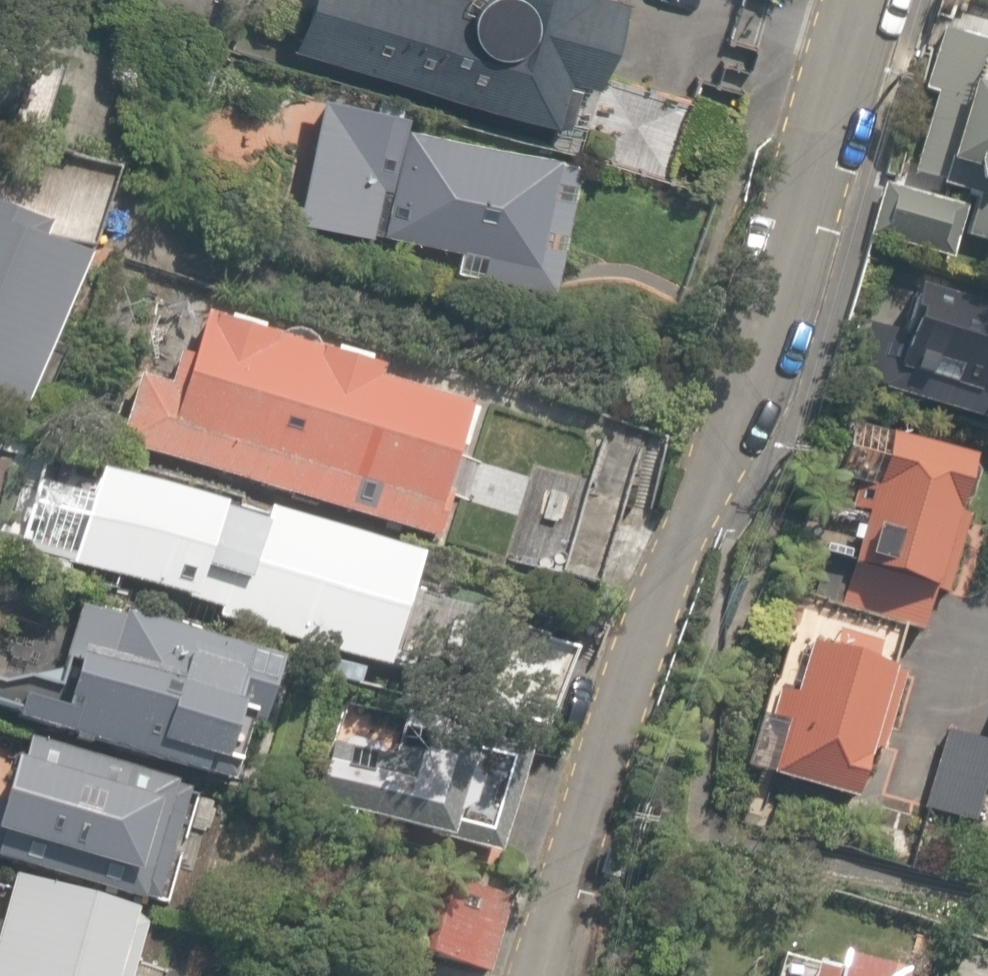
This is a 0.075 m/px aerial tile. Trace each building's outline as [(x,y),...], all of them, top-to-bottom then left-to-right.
[(286,48),(556,141),(559,100),(590,108),(613,3),(600,0),(302,0),(286,48)] [(947,1),(915,98),(928,103),(901,188),(987,217),(987,14),(947,1)] [(382,115),(305,107),(292,227),(369,235),(382,115)] [(394,133),(377,238),(476,254),(474,269),(552,282),(571,162),(394,133)] [(34,142),(1,224),(86,258),(119,176),(34,142)] [(863,259),(950,277),(963,215),(877,197),(863,259)] [(0,231),(0,400),(27,410),(74,267),(0,231)] [(849,391),(987,438),(987,318),(885,283),(849,391)] [(486,403),(190,311),(170,376),(130,364),(104,446),(440,550),(486,403)] [(949,521),(965,477),(856,437),(810,564),(947,613),(976,530),(949,521)] [(593,589),(636,453),(602,442),(589,484),(560,579),(593,589)] [(0,452),(0,513),(17,458),(0,452)] [(98,461),(61,568),(380,676),(416,570),(98,461)] [(560,579),(589,484),(535,466),(517,522),(505,561),(560,579)] [(586,636),(513,608),(472,715),(545,743),(586,636)] [(754,790),(853,819),(893,682),(896,629),(811,615),(799,656),(774,649),(755,717),(773,723),(754,790)] [(63,621),(50,667),(0,653),(0,730),(211,789),(229,725),(254,732),(272,665),(129,625),(125,638),(63,621)] [(346,714),(319,783),(483,848),(510,779),(346,714)] [(973,776),(987,781),(987,732),(973,776)] [(21,745),(17,763),(0,759),(0,854),(156,897),(186,790),(21,745)] [(145,912),(7,876),(0,903),(0,975),(128,975),(145,912)] [(413,883),(398,953),(495,973),(510,903),(413,883)] [(775,961),(772,975),(868,975),(775,961)]
